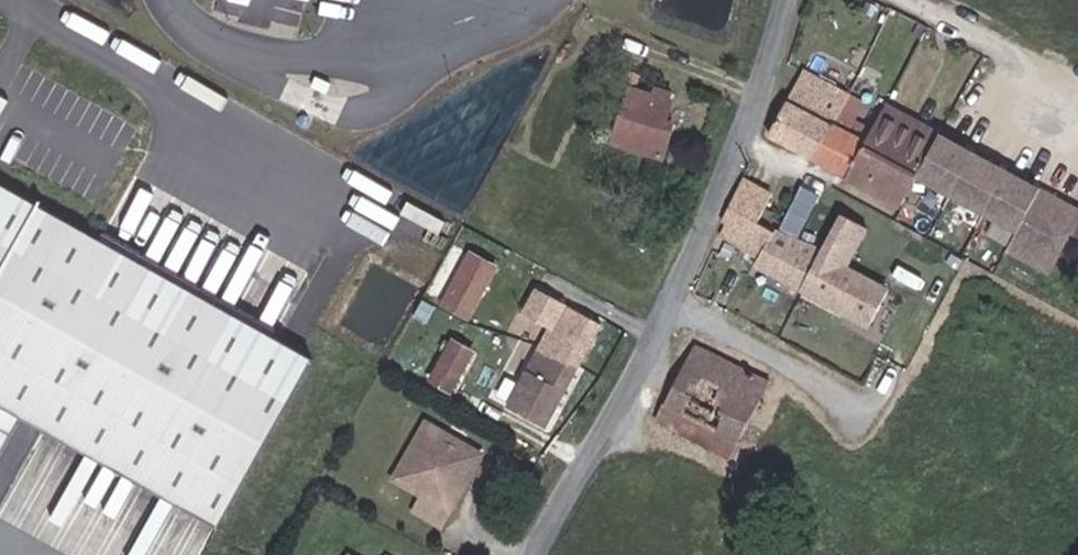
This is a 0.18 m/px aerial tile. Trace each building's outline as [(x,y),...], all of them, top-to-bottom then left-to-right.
[(781,125),(826,150),(858,89),(814,65),(781,125)] [(826,150),(861,169),(879,136),(860,125),(865,116),(874,98),(858,89),(826,150)] [(636,105),(650,110),(652,100),(639,95),(636,105)] [(657,154),(642,149),(654,111),(650,110),(636,105),(613,99),(593,159),(650,178),(657,154)] [(927,127),(932,118),(899,100),(894,109),(927,127)] [(920,191),(926,180),(928,176),(954,131),(932,118),(927,127),(894,109),(884,127),(879,136),(861,169),(916,200),(920,191)] [(879,136),(884,127),(865,116),(860,125),(879,136)] [(954,131),(928,176),(1029,231),(1021,246),(1062,268),(1077,239),(1077,199),(954,131)] [(771,252),(785,225),(771,216),(785,189),(756,173),(732,217),(736,219),(730,230),(771,252)] [(793,218),(813,228),(833,188),(814,178),(793,218)] [(0,187),(0,435),(11,417),(209,535),(307,369),(0,187)] [(861,265),(857,263),(880,223),(855,209),(831,252),(814,283),(842,299),(861,265)] [(814,283),(831,252),(826,249),(785,225),(771,252),(768,258),(814,283)] [(893,298),(899,301),(905,290),(861,265),(842,299),(880,320),(893,298)] [(444,307),(466,318),(489,279),(466,267),(444,307)] [(292,317),(294,285),(255,283),(253,315),(292,317)] [(569,383),(594,337),(530,303),(516,331),(542,345),(532,364),(569,383)] [(434,325),(455,337),(466,318),(444,307),(434,325)] [(740,451),(777,378),(703,342),(667,415),(740,451)] [(420,392),(443,406),(464,370),(428,347),(419,358),(433,368),(420,392)] [(501,423),(537,442),(569,383),(532,364),(501,423)] [(435,446),(419,436),(386,491),(414,509),(405,524),(430,539),(452,504),(450,498),(453,492),(460,491),(473,469),(458,460),(451,462),(437,454),(435,446)] [(450,498),(452,504),(460,491),(453,492),(450,498)] [(807,529),(810,523),(804,519),(800,525),(807,529)]
